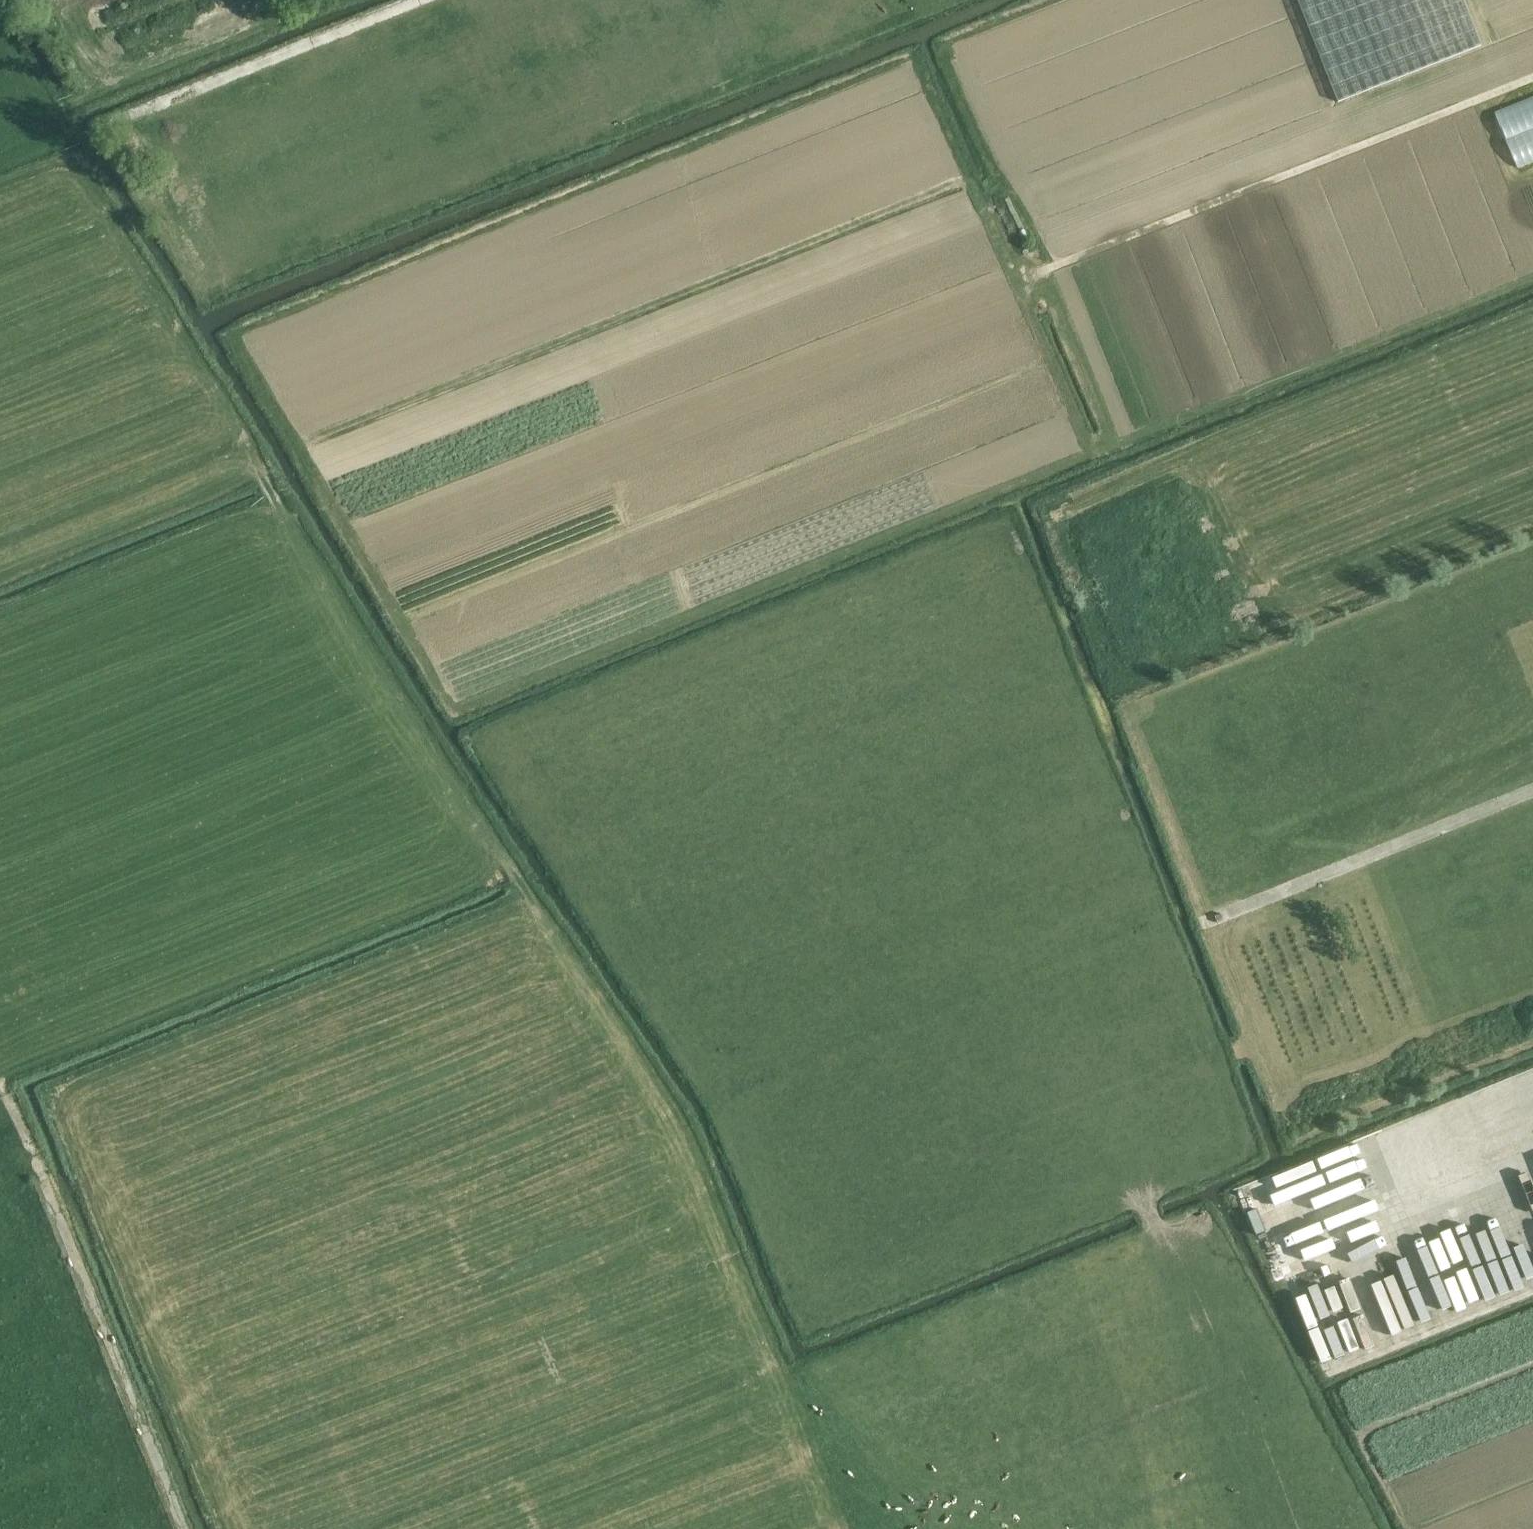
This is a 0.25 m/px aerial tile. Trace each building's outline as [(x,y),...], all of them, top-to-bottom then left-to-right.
[(1337,102),(1481,45),(1464,0),(1297,0),(1337,102)] [(1498,104),(1518,161),(1532,156),(1532,93),(1498,104)] [(1496,1288),(1522,1280),(1525,1290),(1527,1289),(1523,1275),(1532,1272),(1532,1220),(1527,1201),(1474,1218),(1496,1288)] [(1447,1274),(1462,1271),(1455,1241),(1440,1244),(1447,1274)]
